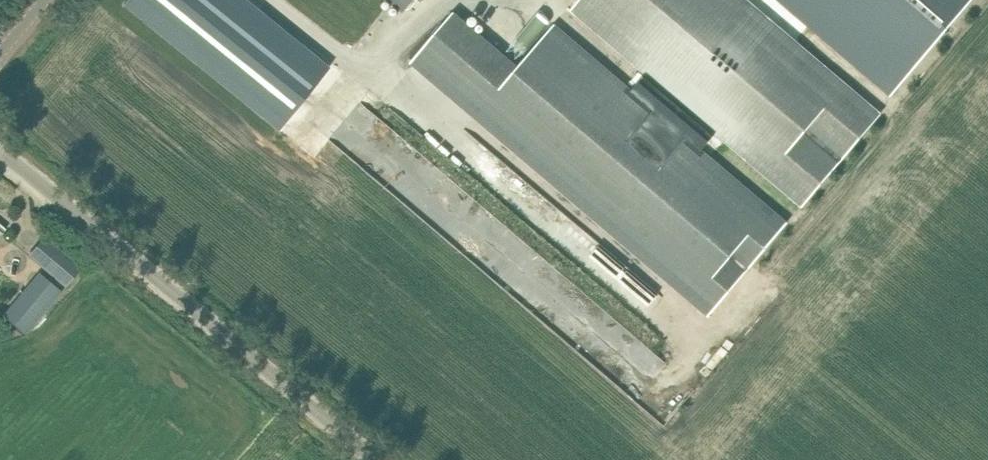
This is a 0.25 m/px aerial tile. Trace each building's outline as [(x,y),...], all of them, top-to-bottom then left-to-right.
[(123,2),(279,128),(330,65),(249,0),(125,0),(123,2)] [(860,94),(750,0),(581,0),(573,9),(801,206),(883,113),(877,108),(860,94)] [(890,95),(971,0),(779,0),(890,95)] [(790,221),(689,135),(648,101),(556,23),(519,65),(455,10),(411,63),(709,316),(790,221)] [(44,267),(66,286),(82,268),(59,248),(44,267)] [(39,271),(3,314),(26,332),(61,290),(39,271)]
